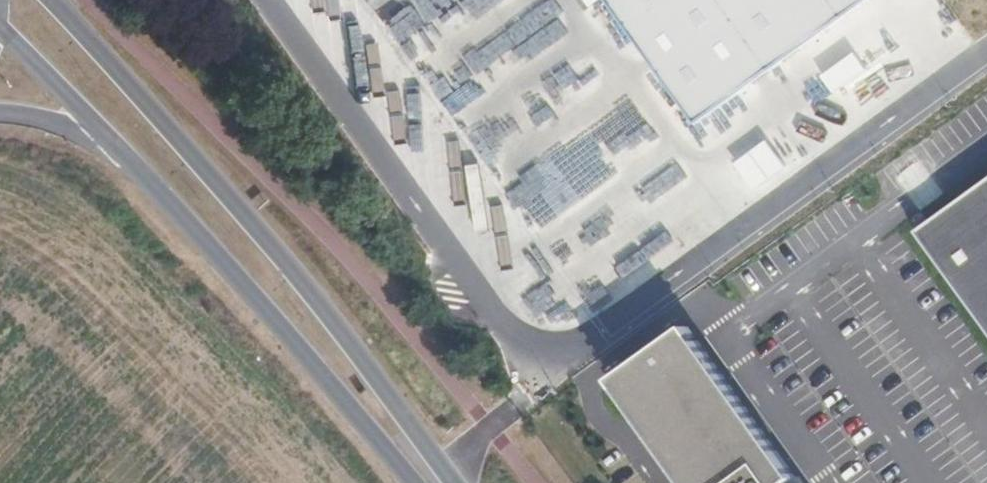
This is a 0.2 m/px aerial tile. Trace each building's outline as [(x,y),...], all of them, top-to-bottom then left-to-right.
[(759,79),(857,9),(869,0),(609,0),(698,123),(759,79)] [(857,9),(759,79),(796,129),(893,58),(857,9)] [(931,246),(986,207),(986,182),(920,230),(931,246)] [(931,246),(986,324),(986,207),(931,246)] [(798,477),(689,326),(614,380),(687,482),(790,482),(798,477)]
